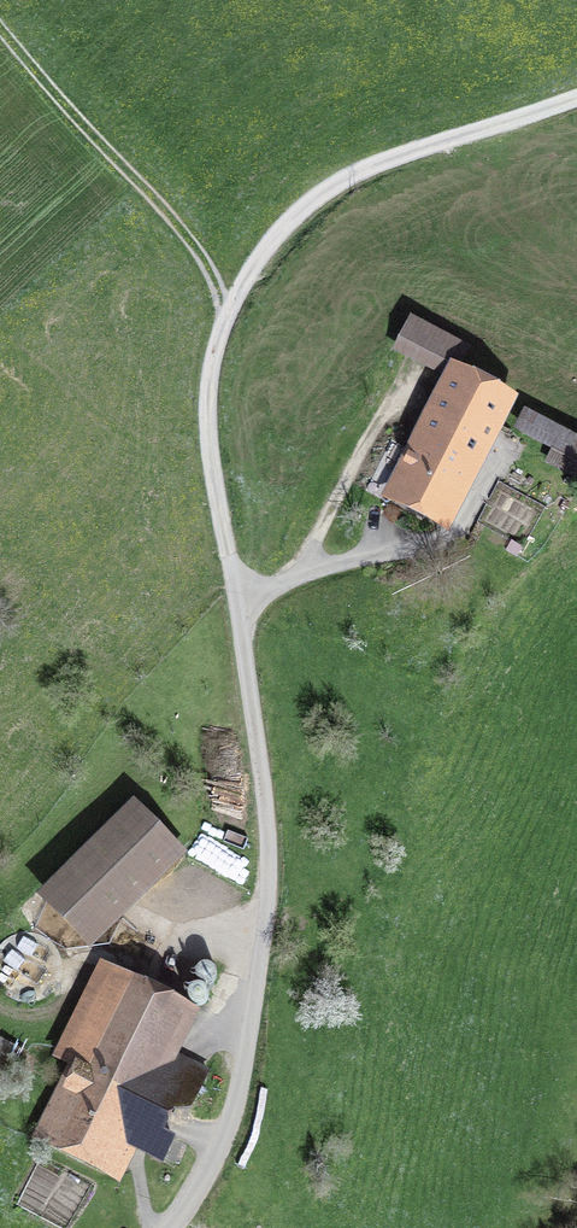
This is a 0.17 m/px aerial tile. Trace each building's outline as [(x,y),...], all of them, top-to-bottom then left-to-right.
[(436,386),(452,350),(408,330),(391,365),(436,386)] [(503,397),(454,372),(390,493),(439,519),(503,397)] [(520,426),(561,448),(554,461),(576,474),(576,442),(526,415),(520,426)] [(82,931),(168,845),(134,811),(48,896),(82,931)] [(10,996),(22,1001),(34,1000),(46,996),(55,987),(61,975),(62,963),(58,951),(50,941),(39,934),(27,932),(14,935),(4,942),(0,947),(0,987),(0,988),(10,996)] [(84,1072),(53,1135),(112,1164),(124,1138),(164,1157),(173,1139),(158,1132),(168,1111),(190,1109),(208,1073),(166,1053),(184,1016),(109,978),(67,1063),(84,1072)] [(17,1072),(25,1055),(0,1043),(0,1064),(17,1072)]
